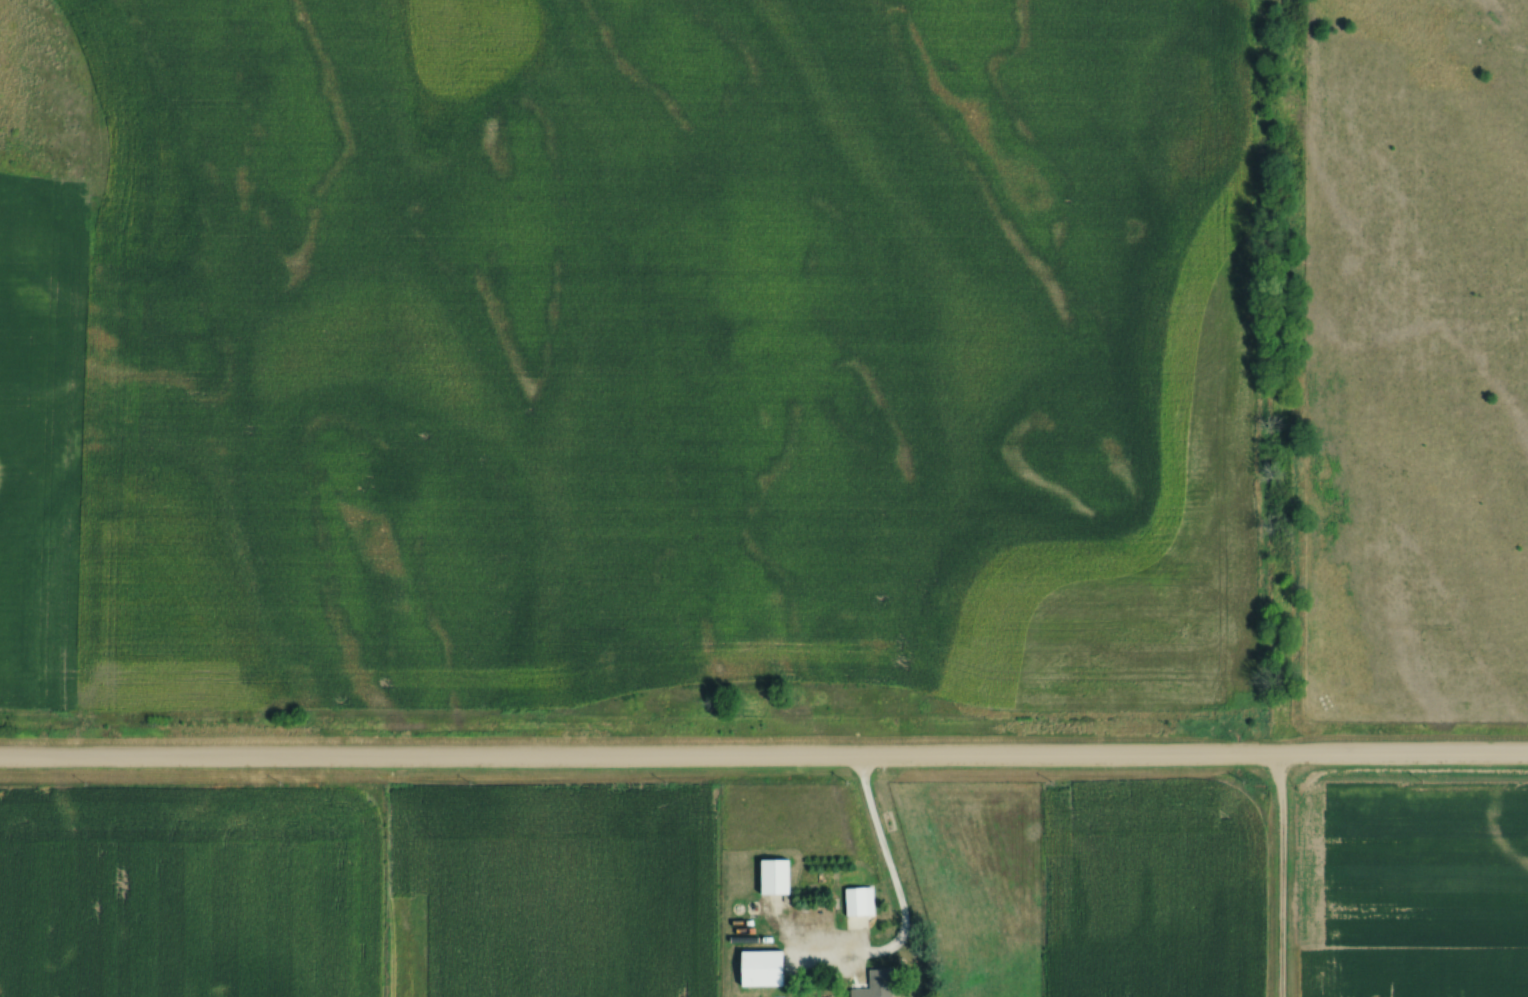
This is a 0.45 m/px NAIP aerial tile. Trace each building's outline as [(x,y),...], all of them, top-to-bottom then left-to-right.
[(762,893),(791,893),(791,858),(762,858),(762,893)] [(862,906),(841,906),(841,934),(862,934),(862,906)] [(743,950),(743,985),(785,985),(785,950),(743,950)] [(892,968),(852,969),(852,996),(893,996),(892,968)]
